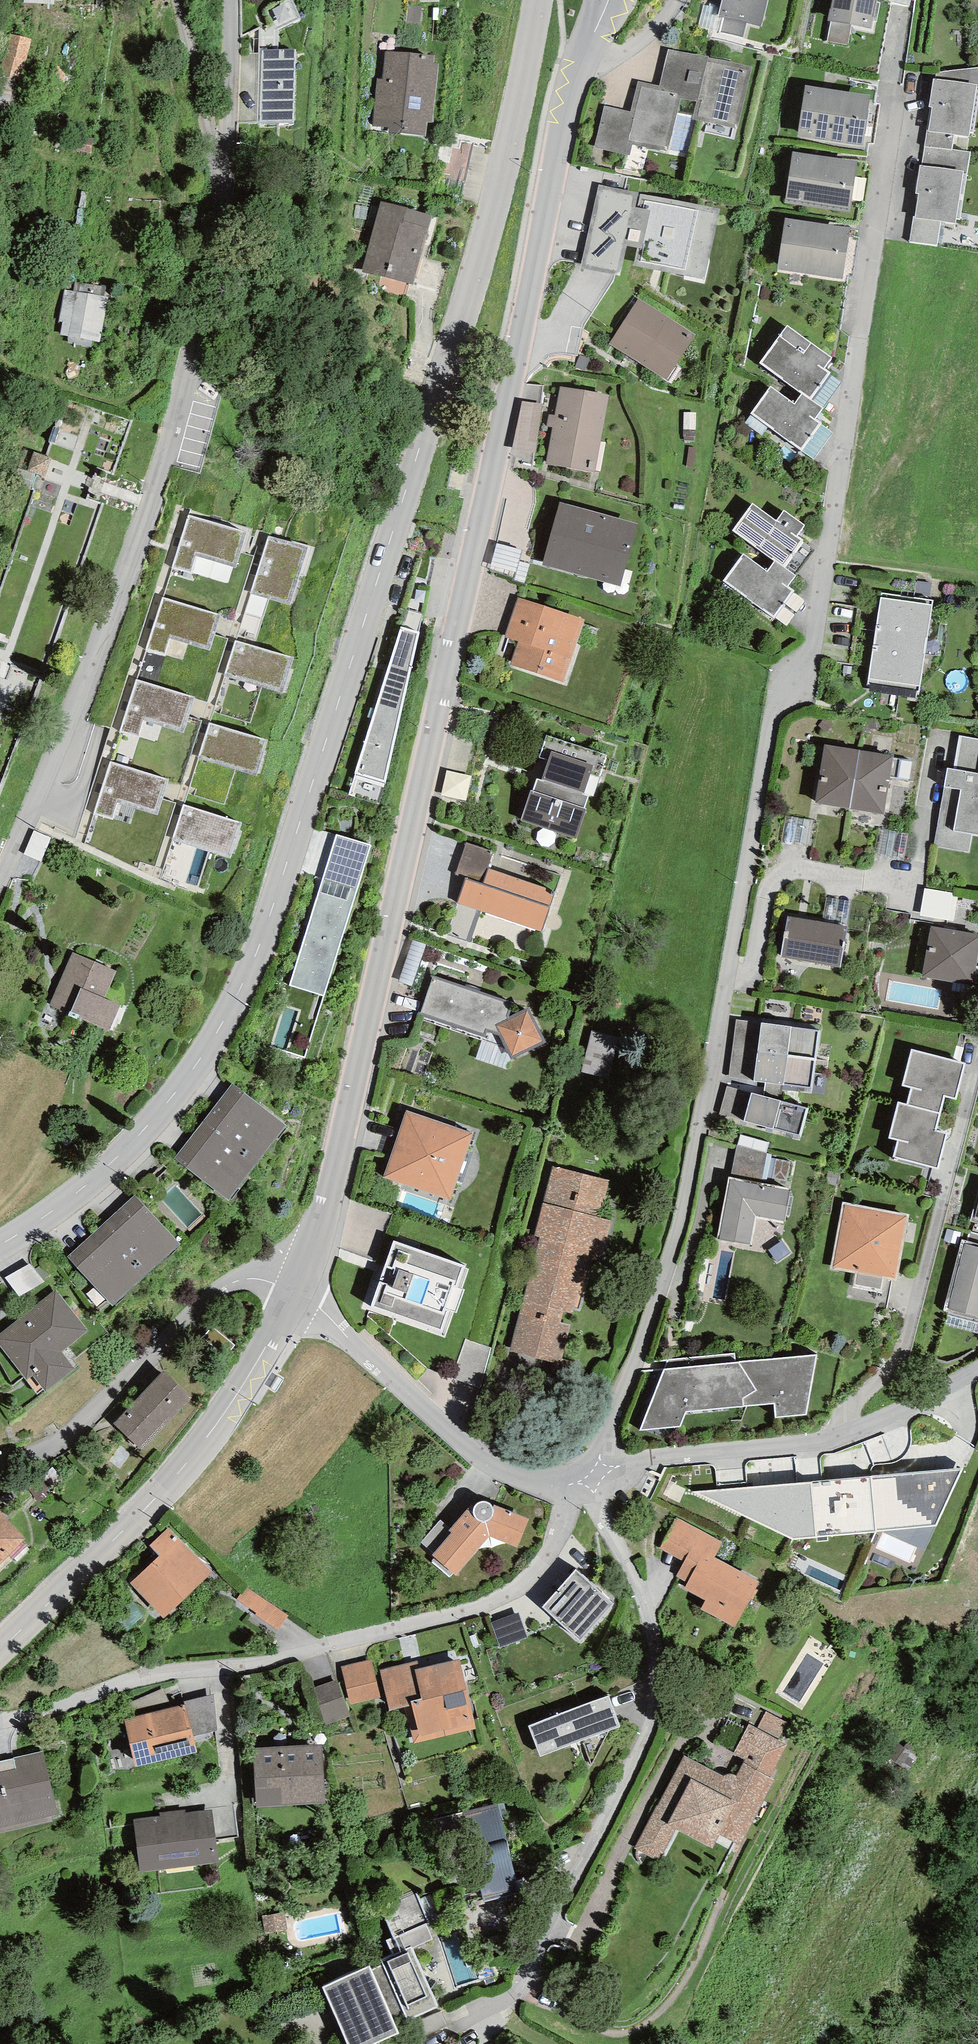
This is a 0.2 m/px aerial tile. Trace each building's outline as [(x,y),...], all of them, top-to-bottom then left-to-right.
[(767,0),(721,0),(717,17),(723,18),(720,32),(743,38),(747,22),(761,26),(767,0)] [(827,20),(831,21),(851,25),(871,29),(876,0),(831,0),(827,20)] [(848,45),(851,25),(831,21),(826,41),(848,45)] [(31,44),(10,39),(0,76),(21,82),(31,44)] [(295,50),(259,49),(258,122),(295,122),(295,50)] [(709,56),(668,49),(659,86),(682,91),(680,98),(697,101),(693,119),(737,128),(753,68),(708,57),(709,56)] [(435,55),(385,51),(382,78),(377,78),(372,126),(389,128),(389,132),(426,136),(428,122),(433,123),(439,64),(434,63),(435,55)] [(936,72),(936,78),(933,78),(928,107),(931,107),(924,147),(952,149),(954,135),(969,137),(969,131),(974,133),(977,107),(977,67),(936,72)] [(659,86),(638,81),(631,111),(603,105),(594,147),(630,155),(632,144),(668,152),(680,98),(682,91),(659,86)] [(870,95),(805,85),(797,137),(863,146),(870,95)] [(952,149),(924,147),(922,166),(919,166),(916,194),(919,194),(915,217),(913,217),(910,242),(937,245),(941,221),(956,224),(956,218),(960,218),(971,151),(952,149)] [(858,161),(792,151),(784,203),(849,213),(858,161)] [(719,209),(599,183),(581,268),(620,276),(627,245),(637,247),(633,265),(704,280),(719,209)] [(432,215),(380,201),(362,271),(414,284),(432,215)] [(850,227),(785,218),(778,269),(842,279),(850,227)] [(106,301),(69,295),(61,334),(99,341),(106,301)] [(695,335),(638,299),(609,344),(666,381),(695,335)] [(802,395),(811,401),(831,375),(824,370),(833,359),(788,326),(759,363),(802,395)] [(553,427),(546,464),(594,472),(607,396),(561,388),(556,417),(550,415),(548,426),(553,427)] [(811,401),(802,395),(793,406),(770,388),(751,414),(801,452),(821,426),(815,421),(824,410),(811,401)] [(637,524),(559,502),(542,564),(620,585),(637,524)] [(774,560),(783,567),(803,540),(797,536),(805,525),(784,510),(776,520),(752,503),(732,529),(774,560)] [(188,515),(172,566),(190,571),(195,554),(235,566),(246,533),(188,515)] [(261,564),(299,575),(308,547),(270,536),(261,564)] [(493,565),(517,569),(522,542),(499,537),(493,565)] [(783,567),(774,560),(766,571),(743,554),(723,580),(773,618),(793,591),(788,587),(796,576),(783,567)] [(261,564),(252,593),(290,605),(299,575),(261,564)] [(868,684),(919,691),(933,601),(881,593),(868,684)] [(518,641),(511,664),(562,682),(584,619),(517,597),(505,636),(518,641)] [(162,598),(146,649),(164,655),(169,637),(209,650),(220,616),(162,598)] [(401,627),(377,704),(402,712),(420,633),(401,627)] [(292,658),(235,640),(224,674),(281,692),(292,658)] [(136,680),(120,731),(137,737),(143,719),(183,732),(194,698),(136,680)] [(386,782),(402,712),(377,704),(355,773),(386,782)] [(267,740),(210,722),(199,757),(256,774),(267,740)] [(606,755),(547,736),(539,757),(548,760),(542,779),(537,778),(533,790),(531,790),(521,820),(576,839),(586,808),(584,808),(589,794),(584,793),(591,774),(600,777),(606,755)] [(934,846),(969,852),(972,834),(977,835),(977,739),(959,736),(953,769),(948,768),(934,846)] [(850,809),(860,750),(824,744),(814,803),(850,809)] [(860,750),(850,809),(883,815),(893,756),(860,750)] [(111,761),(95,812),(112,818),(118,800),(158,813),(168,779),(111,761)] [(449,764),(443,789),(468,795),(474,770),(449,764)] [(241,822),(184,805),(173,839),(230,857),(241,822)] [(371,845),(336,834),(289,985),(324,996),(371,845)] [(467,843),(455,875),(465,878),(482,884),(488,868),(493,852),(467,843)] [(465,878),(457,903),(541,931),(553,895),(545,891),(547,888),(488,868),(482,884),(465,878)] [(952,892),(925,888),(920,915),(953,921),(958,896),(952,896),(952,892)] [(847,927),(787,917),(781,956),(840,966),(847,927)] [(931,926),(923,976),(973,984),(977,955),(977,934),(931,926)] [(115,972),(73,953),(49,1005),(69,1013),(70,1010),(108,1027),(118,1006),(103,999),(115,972)] [(512,1006),(432,978),(417,1019),(503,1046),(511,1059),(546,1042),(528,1008),(510,1017),(509,1016),(512,1006)] [(758,1051),(761,1023),(737,1020),(729,1077),(754,1081),(758,1051)] [(761,1023),(758,1051),(816,1060),(820,1031),(761,1023)] [(591,1027),(586,1071),(614,1074),(619,1030),(591,1027)] [(911,1087),(907,1104),(939,1113),(944,1095),(955,1098),(964,1063),(912,1049),(902,1085),(911,1087)] [(758,1051),(754,1081),(784,1085),(784,1083),(812,1088),(816,1060),(758,1051)] [(233,1083),(174,1158),(229,1200),(286,1124),(233,1083)] [(743,1121),(751,1092),(727,1086),(719,1114),(743,1121)] [(808,1108),(751,1092),(743,1121),(773,1130),(774,1128),(801,1135),(808,1108)] [(907,1104),(899,1102),(889,1137),(899,1139),(895,1155),(937,1167),(946,1134),(935,1130),(939,1113),(907,1104)] [(473,1134),(407,1110),(383,1177),(450,1200),(473,1134)] [(737,1145),(731,1178),(761,1183),(766,1153),(737,1145)] [(610,1180),(553,1166),(534,1235),(540,1237),(511,1351),(559,1364),(570,1325),(561,1322),(563,1311),(572,1314),(587,1253),(601,1256),(611,1220),(601,1218),(610,1180)] [(731,1178),(729,1177),(717,1237),(749,1243),(755,1215),(783,1220),(789,1189),(761,1183),(731,1178)] [(135,1195),(67,1257),(113,1305),(180,1245),(135,1195)] [(895,1278),(906,1217),(844,1205),(833,1266),(856,1271),(853,1287),(881,1292),(884,1276),(895,1278)] [(466,1265),(393,1240),(370,1308),(442,1333),(450,1310),(456,1312),(464,1289),(458,1287),(466,1265)] [(962,1240),(943,1311),(977,1320),(977,1244),(962,1240)] [(88,1331),(56,1290),(0,1334),(0,1347),(27,1381),(32,1377),(45,1394),(76,1369),(62,1351),(88,1331)] [(667,1360),(640,1430),(679,1427),(686,1412),(774,1404),(775,1418),(806,1415),(817,1355),(736,1362),(735,1354),(667,1360)] [(112,1423),(141,1451),(193,1397),(163,1370),(112,1423)] [(963,1469),(871,1476),(876,1531),(883,1531),(936,1526),(963,1469)] [(876,1531),(871,1476),(812,1481),(812,1482),(811,1482),(816,1537),(876,1531)] [(816,1537),(811,1482),(767,1485),(770,1528),(793,1539),(816,1537)] [(770,1528),(767,1485),(693,1492),(770,1528)] [(433,1555),(456,1576),(489,1536),(517,1547),(529,1518),(497,1505),(495,1510),(494,1507),(493,1505),(490,1503),(488,1501),(484,1500),(480,1501),(477,1502),(475,1505),(474,1508),(471,1506),(451,1530),(449,1531),(452,1533),(434,1554),(433,1555)] [(26,1539),(0,1513),(0,1564),(26,1539)] [(659,1548),(684,1561),(700,1529),(676,1517),(659,1548)] [(449,1531),(451,1530),(440,1521),(422,1544),(434,1554),(452,1533),(449,1531)] [(924,1550),(936,1526),(883,1531),(924,1550)] [(164,1618),(211,1572),(168,1528),(149,1546),(159,1556),(130,1583),(164,1618)] [(735,1627),(759,1582),(715,1557),(722,1542),(700,1529),(684,1561),(675,1576),(688,1582),(684,1589),(705,1600),(701,1609),(735,1627)] [(614,1604),(576,1569),(542,1607),(580,1641),(614,1604)] [(255,1614),(278,1630),(289,1615),(247,1587),(241,1594),(240,1593),(236,1599),(256,1613),(255,1614)] [(518,1613),(491,1623),(500,1647),(527,1637),(518,1613)] [(418,1660),(379,1670),(389,1710),(404,1707),(414,1743),(475,1727),(459,1659),(420,1668),(418,1660)] [(381,1697),(372,1660),(342,1667),(351,1704),(381,1697)] [(348,1718),(336,1680),(314,1687),(326,1725),(348,1718)] [(186,1704),(193,1736),(217,1730),(213,1694),(184,1701),(185,1704),(186,1704)] [(608,1696),(528,1726),(540,1757),(620,1727),(608,1696)] [(185,1704),(124,1719),(135,1767),(197,1752),(193,1736),(186,1704),(185,1704)] [(757,1728),(778,1740),(787,1723),(766,1711),(757,1728)] [(684,1756),(633,1848),(659,1861),(676,1829),(712,1848),(720,1835),(741,1845),(775,1779),(770,1777),(787,1745),(778,1740),(757,1728),(749,1724),(734,1753),(745,1760),(736,1775),(733,1774),(730,1773),(727,1774),(725,1775),(723,1776),(684,1756)] [(322,1744),(253,1748),(257,1807),(325,1803),(322,1744)] [(43,1751),(0,1761),(0,1828),(58,1814),(43,1751)] [(462,1812),(483,1902),(518,1893),(497,1804),(462,1812)] [(134,1819),(140,1872),(219,1862),(212,1809),(185,1812),(185,1810),(160,1813),(160,1816),(134,1819)] [(412,1949),(433,1939),(426,1923),(386,1940),(393,1955),(401,1952),(411,1947),(412,1949)] [(412,1949),(411,1947),(401,1952),(393,1955),(382,1960),(407,2021),(437,2007),(412,1949)] [(323,1988),(348,2043),(373,2043),(398,2033),(369,1966),(323,1988)]
